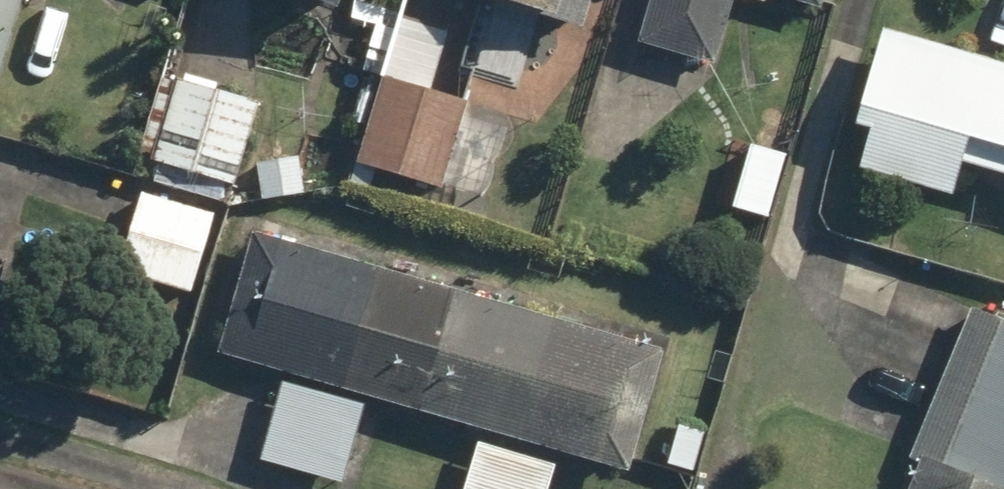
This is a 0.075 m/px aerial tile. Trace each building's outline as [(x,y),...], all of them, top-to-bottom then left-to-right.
[(333,15),(339,0),(294,0),(333,15)] [(456,3),(553,33),(563,0),(452,0),(451,2),(456,3)] [(633,46),(632,48),(715,73),(736,0),(647,0),(633,46)] [(815,15),(820,0),(763,0),(815,15)] [(964,170),(1003,181),(1003,82),(895,51),(859,178),(954,205),(964,170)] [(171,77),(144,158),(228,187),(256,106),(171,77)] [(467,108),(383,78),(354,164),(437,194),(467,108)] [(218,217),(140,194),(115,278),(193,301),(218,217)] [(253,229),(216,351),(627,476),(664,353),(253,229)] [(16,294),(0,289),(0,344),(16,294)] [(961,307),(894,488),(1003,488),(1003,323),(961,307)] [(277,384),(256,467),(343,488),(344,488),(364,406),(277,384)] [(472,444),(459,488),(546,488),(552,467),(472,444)]
